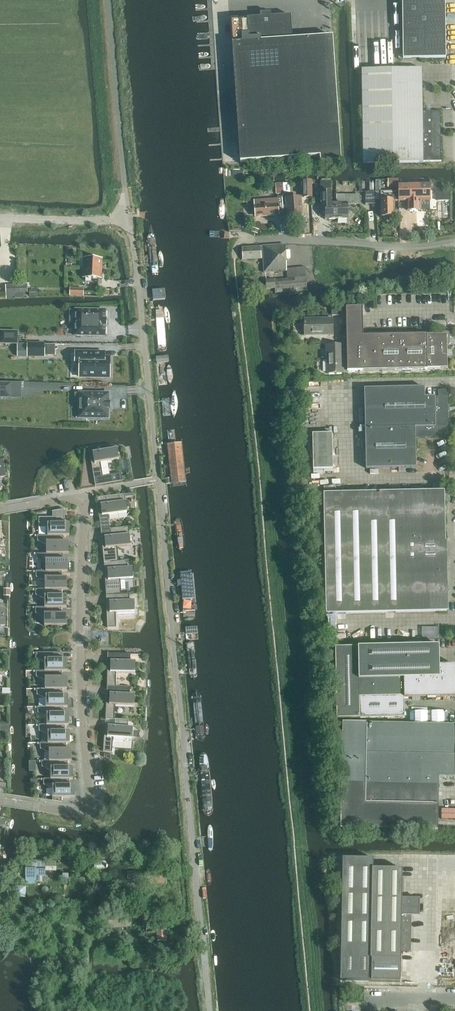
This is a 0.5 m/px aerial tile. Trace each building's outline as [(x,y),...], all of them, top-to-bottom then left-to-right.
[(403,59),(432,59),(446,58),(445,0),(402,0),(403,59)] [(232,43),(238,134),(240,162),(300,158),(320,157),(320,163),(341,162),(338,127),(332,36),(292,39),(291,16),(271,17),(270,13),(260,14),(260,18),(230,19),(232,43)] [(380,33),(381,63),(397,63),(396,33),(380,33)] [(422,112),(421,69),(361,70),(363,164),(423,163),(423,162),(441,161),(440,111),(422,112)] [(398,178),(386,178),(386,182),(386,186),(398,186),(398,184),(398,181),(398,178)] [(301,181),(302,198),(313,198),(312,181),(301,181)] [(331,181),(320,181),(321,190),(331,190),(331,181)] [(291,182),(276,183),(276,193),(291,192),(291,182)] [(431,188),(438,193),(443,187),(436,182),(431,188)] [(398,184),(399,191),(399,201),(407,201),(407,210),(420,210),(420,203),(421,203),(421,200),(430,200),(429,183),(398,184)] [(399,201),(399,191),(381,192),(381,217),(393,216),(393,201),(399,201)] [(375,192),(365,192),(365,204),(375,204),(375,192)] [(337,219),(336,204),(330,204),(330,193),(321,193),(321,204),(325,204),(325,219),(337,219)] [(290,194),(291,198),(286,199),(287,215),(301,214),(300,198),(296,198),(296,194),(290,194)] [(359,195),(336,195),(336,204),(337,219),(348,219),(347,204),(359,204),(359,195)] [(254,201),(255,217),(279,215),(279,213),(285,212),(284,196),(277,197),(277,199),(254,201)] [(162,277),(157,232),(147,233),(152,278),(162,277)] [(287,279),(266,280),(266,289),(275,289),(275,293),(307,291),(306,277),(305,267),(286,269),(285,245),(262,246),(262,247),(242,248),(243,260),(263,258),(264,273),(287,271),(287,279)] [(87,268),(83,268),(83,278),(89,279),(101,279),(102,259),(87,258),(87,268)] [(426,335),(426,334),(363,336),(362,307),(346,307),(347,371),(427,369),(447,368),(446,335),(426,335)] [(106,321),(106,320),(105,320),(105,310),(75,310),(69,310),(69,323),(75,323),(75,336),(105,336),(105,327),(106,327),(106,325),(106,321)] [(155,312),(158,355),(169,354),(166,312),(155,312)] [(304,319),(304,335),(333,335),(332,319),(304,319)] [(1,344),(17,344),(17,332),(1,332),(1,344)] [(44,344),(27,344),(27,357),(44,357),(44,344)] [(343,373),(342,345),(327,345),(327,373),(343,373)] [(105,357),(105,353),(75,352),(75,363),(80,363),(79,377),(109,378),(110,357),(105,357)] [(11,397),(11,383),(0,383),(0,397),(11,397)] [(448,437),(447,397),(446,397),(446,391),(438,391),(438,397),(424,397),(424,387),(364,389),(366,469),(416,467),(415,438),(448,437)] [(82,403),(82,418),(109,418),(109,410),(111,410),(111,402),(109,402),(109,393),(79,393),(79,394),(75,394),(75,403),(82,403)] [(312,434),(313,469),(332,469),(332,434),(312,434)] [(189,486),(184,444),(167,446),(172,488),(189,486)] [(94,479),(94,478),(97,478),(98,485),(123,481),(122,480),(122,476),(121,473),(108,475),(106,462),(119,459),(117,448),(92,452),(94,463),(92,463),(91,463),(94,479)] [(450,491),(444,491),(323,494),(326,614),(447,612),(446,562),(447,562),(447,541),(445,541),(445,520),(444,501),(450,501),(450,491)] [(110,529),(108,515),(127,513),(124,494),(106,497),(107,503),(101,504),(102,515),(100,515),(99,515),(101,531),(110,530),(110,529)] [(47,527),(47,535),(69,535),(69,524),(64,524),(64,510),(65,510),(65,509),(52,511),(52,512),(52,517),(38,517),(38,523),(47,527)] [(105,547),(103,548),(103,547),(102,547),(104,563),(105,563),(104,563),(107,563),(113,562),(113,561),(118,561),(117,547),(130,546),(129,534),(124,535),(124,528),(110,529),(110,530),(111,536),(104,537),(105,547)] [(46,545),(46,553),(68,553),(68,542),(63,542),(63,536),(69,536),(69,535),(47,535),(37,535),(37,541),(46,545)] [(45,563),(45,571),(67,571),(67,560),(62,560),(62,554),(68,554),(68,553),(46,553),(37,553),(37,559),(45,563)] [(107,563),(108,580),(106,580),(105,580),(106,595),(107,595),(109,595),(116,595),(116,594),(121,594),(120,580),(133,579),(132,567),(127,568),(127,561),(118,561),(113,561),(113,562),(107,563)] [(45,581),(45,589),(67,589),(67,578),(62,578),(62,572),(67,572),(67,571),(45,571),(36,571),(36,577),(45,581)] [(182,619),(198,617),(194,572),(178,573),(182,619)] [(44,599),(44,607),(66,607),(66,596),(61,596),(61,590),(67,590),(67,589),(45,589),(36,589),(36,595),(44,599)] [(116,595),(109,595),(110,612),(107,612),(107,628),(108,628),(116,627),(116,613),(135,612),(134,600),(129,601),(129,594),(121,594),(116,594),(116,595)] [(66,607),(44,607),(35,607),(35,613),(44,617),(44,626),(66,626),(66,614),(61,614),(61,608),(66,608),(66,607)] [(423,627),(423,637),(438,637),(438,627),(423,627)] [(190,680),(200,679),(197,642),(187,643),(190,680)] [(335,647),(336,718),(404,717),(404,699),(454,697),(454,663),(441,663),(441,645),(335,647)] [(44,662),(45,671),(66,671),(66,659),(62,659),(62,653),(36,653),(36,659),(44,662)] [(108,687),(116,687),(116,686),(116,672),(135,673),(135,661),(130,661),(130,654),(110,654),(110,672),(108,672),(108,671),(107,671),(107,687),(108,687)] [(45,681),(45,689),(67,689),(67,677),(62,677),(62,672),(66,672),(66,671),(45,671),(36,671),(36,677),(45,681)] [(116,687),(116,693),(110,693),(109,704),(107,704),(106,704),(105,719),(106,719),(115,720),(115,719),(114,719),(115,705),(134,706),(135,694),(130,694),(130,687),(116,686),(116,687)] [(46,699),(46,707),(68,707),(68,695),(63,695),(63,690),(67,690),(67,689),(45,689),(37,689),(37,695),(46,699)] [(203,691),(191,692),(196,743),(208,742),(203,691)] [(47,717),(47,725),(68,725),(69,713),(64,713),(64,708),(68,708),(68,707),(46,707),(38,707),(38,713),(47,717)] [(104,751),(112,752),(113,738),(132,739),(133,727),(128,727),(128,720),(115,719),(115,720),(114,726),(108,726),(107,736),(105,736),(104,736),(103,752),(104,752),(104,751)] [(438,830),(437,829),(429,829),(430,820),(438,820),(438,778),(438,775),(454,776),(454,745),(454,724),(367,723),(342,722),(340,829),(438,830)] [(48,735),(48,743),(70,743),(70,731),(65,731),(65,726),(68,726),(68,725),(47,725),(39,725),(39,731),(48,735)] [(49,752),(49,761),(71,761),(71,749),(66,749),(66,744),(70,744),(70,743),(48,743),(40,743),(40,749),(49,752)] [(51,770),(51,779),(73,779),(73,767),(68,767),(68,762),(71,762),(71,761),(49,761),(42,761),(42,767),(51,770)] [(73,779),(51,779),(44,779),(43,785),(52,788),(52,800),(52,801),(62,802),(62,801),(61,801),(61,798),(74,798),(74,785),(69,785),(69,780),(73,780),(73,779)] [(442,809),(442,818),(454,818),(454,809),(442,809)] [(118,866),(127,866),(128,851),(118,850),(118,866)] [(402,869),(373,869),(373,859),(343,858),(340,980),(371,981),(371,959),(400,959),(401,951),(411,951),(411,915),(419,915),(419,899),(401,899),(402,869)] [(26,882),(36,882),(36,879),(44,879),(44,875),(44,863),(26,863),(26,882)] [(148,873),(148,879),(148,885),(164,885),(164,883),(165,882),(165,879),(164,878),(164,872),(148,873)] [(132,919),(132,927),(145,926),(145,918),(132,919)] [(156,929),(157,937),(157,941),(166,941),(166,924),(156,924),(156,929)] [(149,938),(157,937),(156,929),(148,930),(149,938)]
